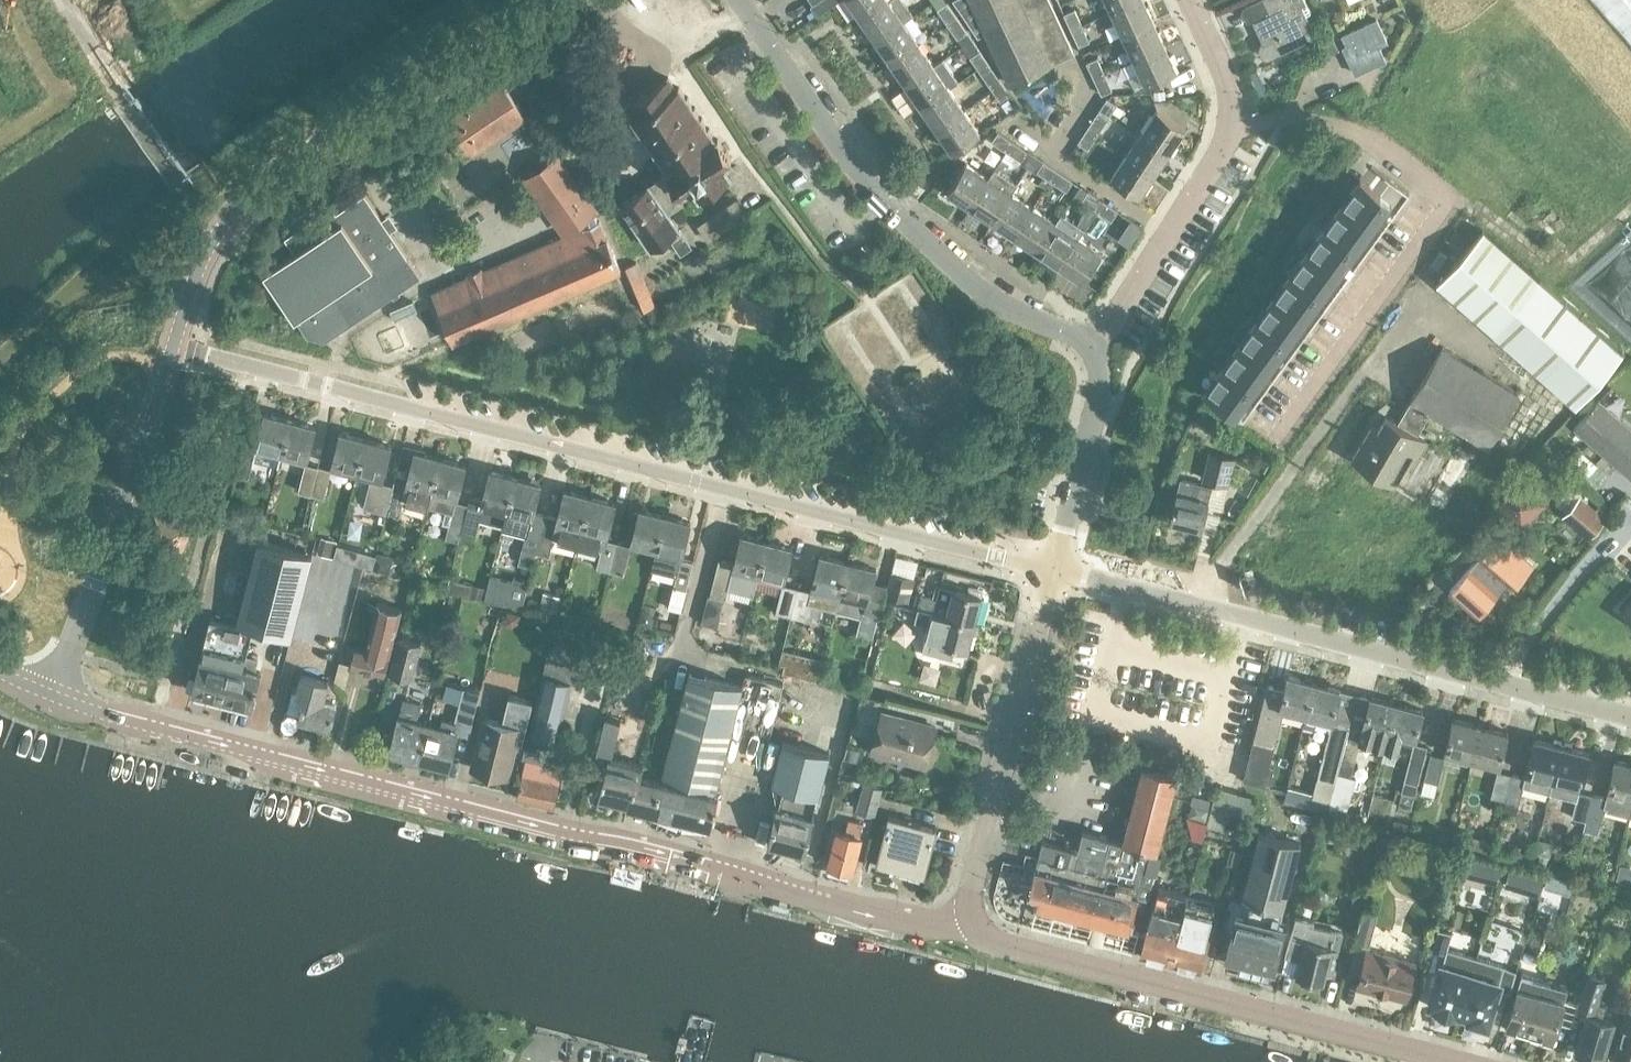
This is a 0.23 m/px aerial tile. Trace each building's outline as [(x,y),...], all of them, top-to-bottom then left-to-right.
[(863,18),(889,0),(851,0),(863,18)] [(904,19),(913,14),(903,0),(889,0),(863,18),(878,40),(905,21),(904,19)] [(935,1),(939,7),(937,8),(948,24),(958,17),(946,0),(936,0),(935,1)] [(979,36),(987,32),(1011,83),(1052,64),(1051,63),(1075,52),(1050,0),(955,0),(979,36)] [(1114,8),(1132,0),(1110,0),(1114,8)] [(1114,8),(1125,32),(1155,19),(1146,0),(1132,0),(1114,8)] [(1269,12),(1263,15),(1263,14),(1253,19),(1264,43),(1274,38),(1280,52),(1315,36),(1301,6),(1306,3),(1304,0),(1264,0),(1269,12)] [(1630,42),(1630,0),(1594,0),(1630,42)] [(1071,28),(1082,23),(1075,8),(1064,13),(1071,28)] [(958,17),(948,24),(958,37),(967,31),(958,17)] [(1355,73),(1386,58),(1380,44),(1389,41),(1378,17),(1342,33),(1346,43),(1342,45),(1355,73)] [(1155,19),(1125,32),(1137,57),(1166,43),(1155,19)] [(905,21),(878,40),(893,62),(921,43),(905,21)] [(1071,28),(1079,45),(1090,40),(1082,23),(1071,28)] [(921,43),(893,62),(909,84),(936,65),(935,64),(921,43)] [(1166,43),(1137,57),(1148,82),(1178,68),(1166,43)] [(980,49),(970,56),(978,68),(988,61),(980,49)] [(1093,77),(1105,72),(1097,56),(1086,61),(1093,77)] [(943,59),(935,64),(936,65),(909,84),(924,106),(951,87),(950,85),(958,80),(943,59)] [(988,61),(978,68),(994,90),(1003,83),(988,61)] [(1101,94),(1109,90),(1112,89),(1105,72),(1093,77),(1101,94)] [(621,203),(652,247),(670,235),(681,251),(691,244),(669,212),(685,201),(678,191),(681,190),(682,192),(685,190),(685,191),(693,186),(701,198),(731,177),(724,166),(731,161),(730,159),(732,158),(719,139),(717,140),(680,86),(676,88),(668,77),(629,104),(637,116),(633,118),(670,170),(651,184),(650,183),(621,203)] [(459,145),(466,156),(526,115),(503,82),(443,122),(453,136),(459,145)] [(1003,83),(994,90),(1000,100),(1010,94),(1005,86),(1003,83)] [(951,87),(924,106),(939,128),(966,109),(951,87)] [(1107,97),(1097,111),(1108,118),(1117,103),(1109,98),(1107,97)] [(1158,107),(1143,130),(1171,149),(1186,126),(1158,107)] [(966,109),(939,128),(955,151),(982,132),(966,109)] [(1097,111),(1088,125),(1098,132),(1108,118),(1097,111)] [(1088,125),(1078,139),(1089,147),(1098,132),(1088,125)] [(1171,149),(1143,130),(1128,152),(1156,171),(1171,149)] [(1013,141),(999,131),(992,141),(1006,151),(1013,141)] [(1028,150),(1013,141),(1006,151),(1021,160),(1028,150)] [(1156,171),(1128,152),(1113,175),(1140,193),(1156,171)] [(598,209),(558,153),(529,174),(558,216),(562,219),(566,221),(570,221),(575,220),(581,218),(585,226),(598,220),(595,212),(598,209)] [(1058,170),(1043,160),(1036,171),(1051,180),(1058,170)] [(948,189),(971,204),(989,177),(966,162),(948,189)] [(993,219),(1011,192),(1017,183),(995,169),(989,177),(971,204),(993,219)] [(1058,170),(1051,180),(1066,190),(1073,180),(1058,170)] [(1382,229),(1400,206),(1361,177),(1343,201),(1382,229)] [(1102,199),(1088,190),(1081,200),(1096,210),(1102,199)] [(422,276),(409,256),(366,192),(338,210),(334,205),(287,236),(297,251),(265,272),(296,319),(307,336),(326,339),(338,331),(353,321),(394,295),(422,276)] [(1011,192),(993,219),(1015,234),(1034,206),(1011,192)] [(697,224),(708,240),(709,240),(747,214),(736,197),(697,224)] [(1102,199),(1096,210),(1111,220),(1118,210),(1102,199)] [(1365,253),(1382,229),(1343,201),(1326,224),(1365,253)] [(1034,206),(1015,234),(1037,249),(1056,221),(1034,206)] [(1060,264),(1078,236),(1084,228),(1061,213),(1056,221),(1037,249),(1060,264)] [(433,292),(454,340),(622,268),(609,237),(608,237),(601,219),(598,220),(585,226),(484,270),(483,266),(470,272),(471,275),(433,292)] [(1365,253),(1326,224),(1309,248),(1348,276),(1365,253)] [(1470,228),(1462,238),(1469,244),(1477,233),(1470,228)] [(1477,233),(1469,244),(1476,249),(1484,238),(1477,233)] [(1078,236),(1060,264),(1083,279),(1101,251),(1078,236)] [(1438,245),(1411,281),(1431,296),(1457,259),(1438,245)] [(1348,276),(1309,248),(1291,271),(1331,300),(1348,276)] [(1504,257),(1496,267),(1503,273),(1511,262),(1504,257)] [(1457,259),(1431,296),(1449,309),(1476,272),(1457,259)] [(644,310),(655,304),(636,261),(625,265),(644,310)] [(1511,262),(1503,273),(1511,278),(1518,267),(1511,262)] [(1313,323),(1331,300),(1291,271),(1274,295),(1313,323)] [(1476,272),(1449,309),(1468,322),(1494,285),(1476,272)] [(1494,285),(1468,322),(1486,335),(1513,299),(1494,285)] [(1538,286),(1530,297),(1538,302),(1545,291),(1538,286)] [(1545,291),(1538,302),(1545,307),(1553,296),(1545,291)] [(1313,323),(1274,295),(1257,318),(1296,347),(1313,323)] [(1513,299),(1486,335),(1505,349),(1531,312),(1513,299)] [(1531,312),(1505,349),(1524,363),(1551,326),(1531,312)] [(1296,347),(1257,318),(1240,342),(1279,370),(1296,347)] [(1279,370),(1240,342),(1222,365),(1262,394),(1279,370)] [(1395,344),(1369,380),(1387,394),(1414,357),(1395,344)] [(1414,357),(1387,394),(1406,407),(1432,370),(1414,357)] [(1262,394),(1222,365),(1205,389),(1244,417),(1262,394)] [(1432,370),(1406,407),(1424,420),(1451,383),(1432,370)] [(1451,383),(1424,420),(1443,433),(1469,397),(1451,383)] [(1327,391),(1320,401),(1327,406),(1335,396),(1327,391)] [(1469,397),(1443,433),(1462,447),(1489,411),(1469,397)] [(1599,398),(1573,427),(1630,478),(1630,427),(1599,398)] [(1349,407),(1342,418),(1349,423),(1357,412),(1349,407)] [(265,413),(260,429),(249,426),(244,446),(237,472),(249,476),(256,449),(257,445),(282,451),(290,419),(265,413)] [(315,426),(290,419),(282,451),(307,457),(315,426)] [(1379,428),(1371,439),(1378,444),(1386,433),(1379,428)] [(333,464),(358,470),(366,439),(341,432),(333,464)] [(1386,433),(1378,444),(1386,449),(1393,438),(1386,433)] [(391,445),(366,439),(358,470),(371,474),(363,506),(374,508),(380,510),(385,511),(386,511),(393,484),(387,483),(381,482),(391,445)] [(1287,447),(1279,458),(1287,463),(1294,452),(1287,447)] [(426,505),(438,457),(413,451),(409,468),(398,465),(393,484),(386,511),(399,515),(403,499),(406,499),(406,500),(426,505)] [(1221,453),(1213,481),(1228,485),(1236,457),(1221,453)] [(1415,454),(1407,465),(1414,470),(1422,460),(1415,454)] [(464,464),(439,457),(426,505),(451,511),(447,527),(445,537),(457,540),(467,503),(455,500),(464,464)] [(311,492),(317,465),(306,462),(299,489),(311,492)] [(325,495),(332,469),(319,465),(312,492),(325,495)] [(501,524),(513,476),(488,470),(481,498),(478,518),(501,524)] [(1437,470),(1429,481),(1436,486),(1444,475),(1437,470)] [(1545,502),(1550,496),(1525,474),(1520,479),(1519,478),(1495,505),(1522,529),(1546,503),(1545,502)] [(539,483),(513,476),(501,524),(500,528),(525,535),(530,519),(531,515),(539,483)] [(1177,491),(1170,519),(1201,528),(1212,486),(1200,483),(1181,478),(1178,491),(1177,491)] [(1338,484),(1330,495),(1337,500),(1345,489),(1338,484)] [(563,489),(555,521),(554,525),(542,522),(535,550),(548,553),(552,537),(577,543),(589,496),(563,489)] [(1345,489),(1337,500),(1345,505),(1352,494),(1345,489)] [(1588,534),(1603,517),(1604,518),(1612,508),(1603,500),(1595,510),(1580,497),(1577,500),(1566,491),(1557,502),(1568,511),(1565,514),(1588,534)] [(474,534),(478,518),(481,498),(469,495),(467,503),(457,540),(465,542),(468,533),(474,534)] [(614,502),(589,496),(577,543),(599,550),(596,565),(610,569),(617,541),(605,538),(614,502)] [(630,540),(656,546),(664,515),(638,508),(630,540)] [(664,515),(656,546),(650,567),(676,574),(667,606),(681,610),(687,589),(685,588),(692,560),(681,557),(682,553),(690,522),(664,515)] [(535,550),(542,522),(530,519),(525,535),(518,563),(531,567),(535,550)] [(1397,527),(1389,537),(1396,543),(1404,532),(1397,527)] [(1480,554),(1481,555),(1452,590),(1478,613),(1496,593),(1503,600),(1513,588),(1534,564),(1499,533),(1480,554)] [(752,593),(757,573),(766,540),(739,534),(732,562),(718,558),(710,594),(725,597),(728,587),(752,593)] [(210,616),(201,655),(199,654),(190,691),(252,707),(261,671),(244,666),(253,629),(292,639),(313,552),(258,537),(236,623),(210,616)] [(792,547),(766,540),(757,573),(784,579),(792,547)] [(630,544),(617,541),(610,569),(623,572),(630,544)] [(820,554),(812,586),(810,586),(809,590),(797,587),(790,615),(805,619),(809,603),(836,609),(848,561),(820,554)] [(162,566),(148,561),(143,575),(157,580),(162,566)] [(876,568),(848,561),(836,609),(861,616),(857,633),(871,637),(877,614),(885,583),(873,580),(876,568)] [(493,568),(486,594),(521,603),(528,578),(493,568)] [(885,583),(877,614),(879,615),(884,596),(909,603),(916,579),(890,572),(887,584),(885,583)] [(452,577),(451,590),(485,593),(487,580),(452,577)] [(775,611),(790,615),(797,587),(782,583),(775,611)] [(980,595),(952,588),(940,585),(936,599),(919,595),(916,607),(946,614),(974,622),(980,595)] [(384,672),(401,605),(378,599),(365,649),(355,647),(351,663),(384,672)] [(967,647),(974,622),(946,614),(916,607),(913,620),(928,624),(921,650),(951,657),(954,644),(967,647)] [(400,634),(390,673),(411,679),(421,640),(400,634)] [(554,637),(544,675),(529,735),(556,742),(571,682),(576,683),(586,645),(554,637)] [(781,667),(820,676),(825,653),(786,645),(781,667)] [(688,672),(661,779),(654,812),(710,826),(719,792),(715,791),(742,685),(688,672)] [(291,692),(286,711),(299,714),(298,718),(330,726),(336,703),(325,700),(330,681),(301,673),(298,685),(297,685),(295,693),(291,692)] [(1287,675),(1284,689),(1267,684),(1253,740),(1244,774),(1266,779),(1274,745),(1284,708),(1305,713),(1313,682),(1287,675)] [(1336,773),(1357,693),(1353,705),(1343,703),(1336,701),(1339,689),(1313,682),(1305,713),(1332,720),(1313,792),(1288,785),(1284,800),(1309,807),(1326,812),(1336,773)] [(479,689),(466,685),(458,717),(471,720),(479,689)] [(485,715),(472,767),(506,776),(516,739),(523,741),(534,699),(509,693),(502,719),(485,715)] [(1397,703),(1357,693),(1326,812),(1345,817),(1356,776),(1350,775),(1354,759),(1361,761),(1362,756),(1381,761),(1397,703)] [(419,758),(428,722),(417,719),(421,701),(404,697),(399,715),(390,750),(419,758)] [(1397,703),(1381,761),(1382,761),(1386,747),(1395,750),(1399,735),(1414,739),(1422,710),(1397,703)] [(925,764),(936,726),(882,712),(872,749),(925,764)] [(644,764),(611,756),(621,718),(605,714),(593,766),(605,769),(598,795),(628,802),(635,773),(641,774),(644,764)] [(440,725),(428,722),(419,758),(448,765),(457,730),(455,729),(457,720),(442,716),(440,725)] [(1444,751),(1471,758),(1480,724),(1453,717),(1444,751)] [(1507,731),(1480,724),(1471,758),(1498,766),(1507,731)] [(766,760),(776,762),(782,737),(771,735),(766,760)] [(1511,775),(1505,800),(1517,803),(1522,785),(1549,792),(1550,792),(1553,779),(1562,744),(1534,737),(1524,776),(1512,773),(1511,775)] [(829,752),(784,740),(782,740),(771,782),(783,785),(778,806),(777,805),(767,843),(804,852),(813,815),(812,814),(817,795),(818,795),(829,752)] [(1403,780),(1401,791),(1415,795),(1418,784),(1416,784),(1427,746),(1413,742),(1403,780)] [(1553,779),(1550,792),(1577,799),(1579,790),(1589,751),(1562,744),(1553,779)] [(525,760),(516,796),(553,805),(562,769),(539,763),(542,753),(523,749),(521,759),(525,760)] [(1431,754),(1424,780),(1421,792),(1434,795),(1438,783),(1437,783),(1443,757),(1431,754)] [(1607,793),(1606,797),(1593,794),(1584,828),(1598,832),(1604,805),(1607,807),(1606,809),(1630,815),(1630,814),(1630,763),(1616,759),(1607,793)] [(1161,850),(1157,848),(1163,824),(1170,799),(1176,775),(1143,766),(1136,791),(1130,815),(1123,840),(1112,837),(1083,830),(1078,849),(1043,839),(1035,867),(1029,891),(1040,893),(1037,904),(1128,929),(1138,895),(1148,898),(1154,870),(1157,870),(1161,850)] [(1497,771),(1490,796),(1505,800),(1511,775),(1497,771)] [(635,773),(628,802),(627,805),(654,812),(661,779),(641,774),(635,773)] [(857,807),(875,812),(881,785),(864,781),(857,807)] [(1257,795),(1240,791),(1218,786),(1207,825),(1223,830),(1227,812),(1251,818),(1257,795)] [(1570,825),(1584,828),(1593,794),(1579,790),(1577,799),(1570,825)] [(1193,803),(1190,815),(1207,820),(1210,807),(1193,803)] [(875,865),(924,877),(937,827),(888,814),(875,865)] [(859,834),(862,823),(848,819),(845,831),(837,829),(828,864),(851,870),(860,834),(859,834)] [(1281,910),(1299,840),(1259,829),(1241,900),(1247,902),(1243,918),(1237,916),(1227,954),(1271,965),(1281,927),(1274,926),(1279,910),(1281,910)] [(1464,864),(1461,880),(1494,887),(1497,872),(1464,864)] [(1538,892),(1543,873),(1510,865),(1505,884),(1538,892)] [(995,902),(1024,908),(1031,872),(1003,866),(995,902)] [(1149,919),(1140,953),(1140,955),(1170,963),(1187,894),(1158,887),(1154,903),(1155,904),(1150,919),(1149,919)] [(1187,894),(1170,963),(1199,971),(1208,934),(1207,934),(1211,918),(1214,907),(1187,899),(1188,894),(1187,894)] [(1378,913),(1363,909),(1354,943),(1369,947),(1378,913)] [(1314,918),(1296,913),(1284,956),(1299,960),(1295,975),(1297,976),(1300,981),(1315,985),(1320,982),(1322,982),(1326,967),(1332,968),(1342,931),(1312,923),(1314,918)] [(1459,1011),(1475,955),(1447,947),(1452,930),(1438,926),(1432,947),(1446,951),(1431,1003),(1438,1004),(1437,1008),(1454,1013),(1455,1009),(1459,1011)] [(1415,963),(1367,951),(1358,987),(1406,999),(1415,963)] [(1487,1023),(1498,986),(1510,990),(1517,967),(1475,955),(1459,1011),(1471,1014),(1470,1018),(1487,1023)] [(1583,1026),(1580,1034),(1574,1054),(1599,1061),(1610,1023),(1601,1021),(1608,1003),(1599,1001),(1607,976),(1588,969),(1576,1005),(1589,1009),(1587,1017),(1585,1016),(1583,1026)] [(1543,980),(1521,974),(1505,1029),(1525,1035),(1531,1015),(1533,1015),(1540,991),(1543,980)] [(1531,1015),(1525,1035),(1552,1043),(1568,987),(1543,980),(1540,991),(1533,1015),(1531,1015)] [(1626,1061),(1630,1061),(1630,994),(1614,1059),(1626,1061)]
